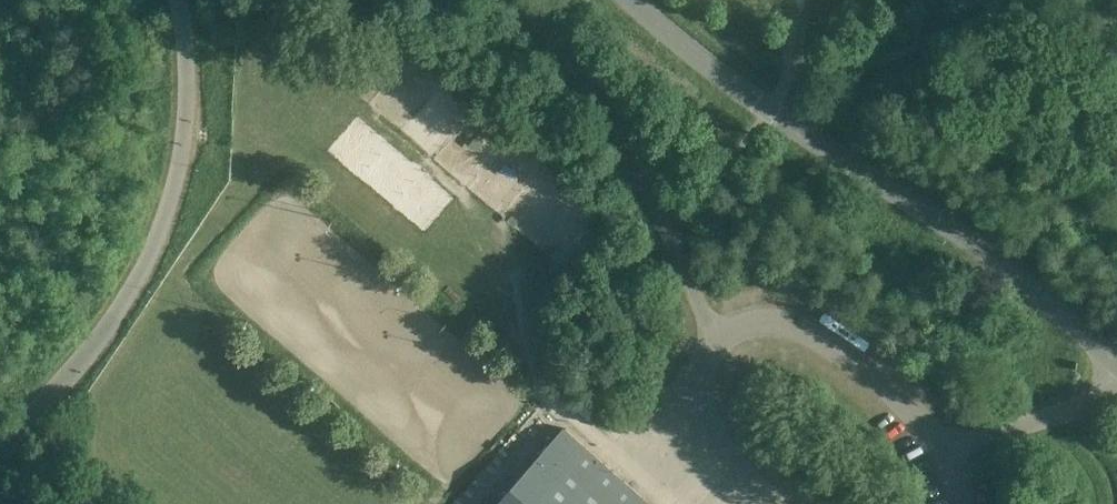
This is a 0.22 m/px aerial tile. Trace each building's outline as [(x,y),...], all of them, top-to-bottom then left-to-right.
[(499,503),(651,503),(565,429),(499,503)]
